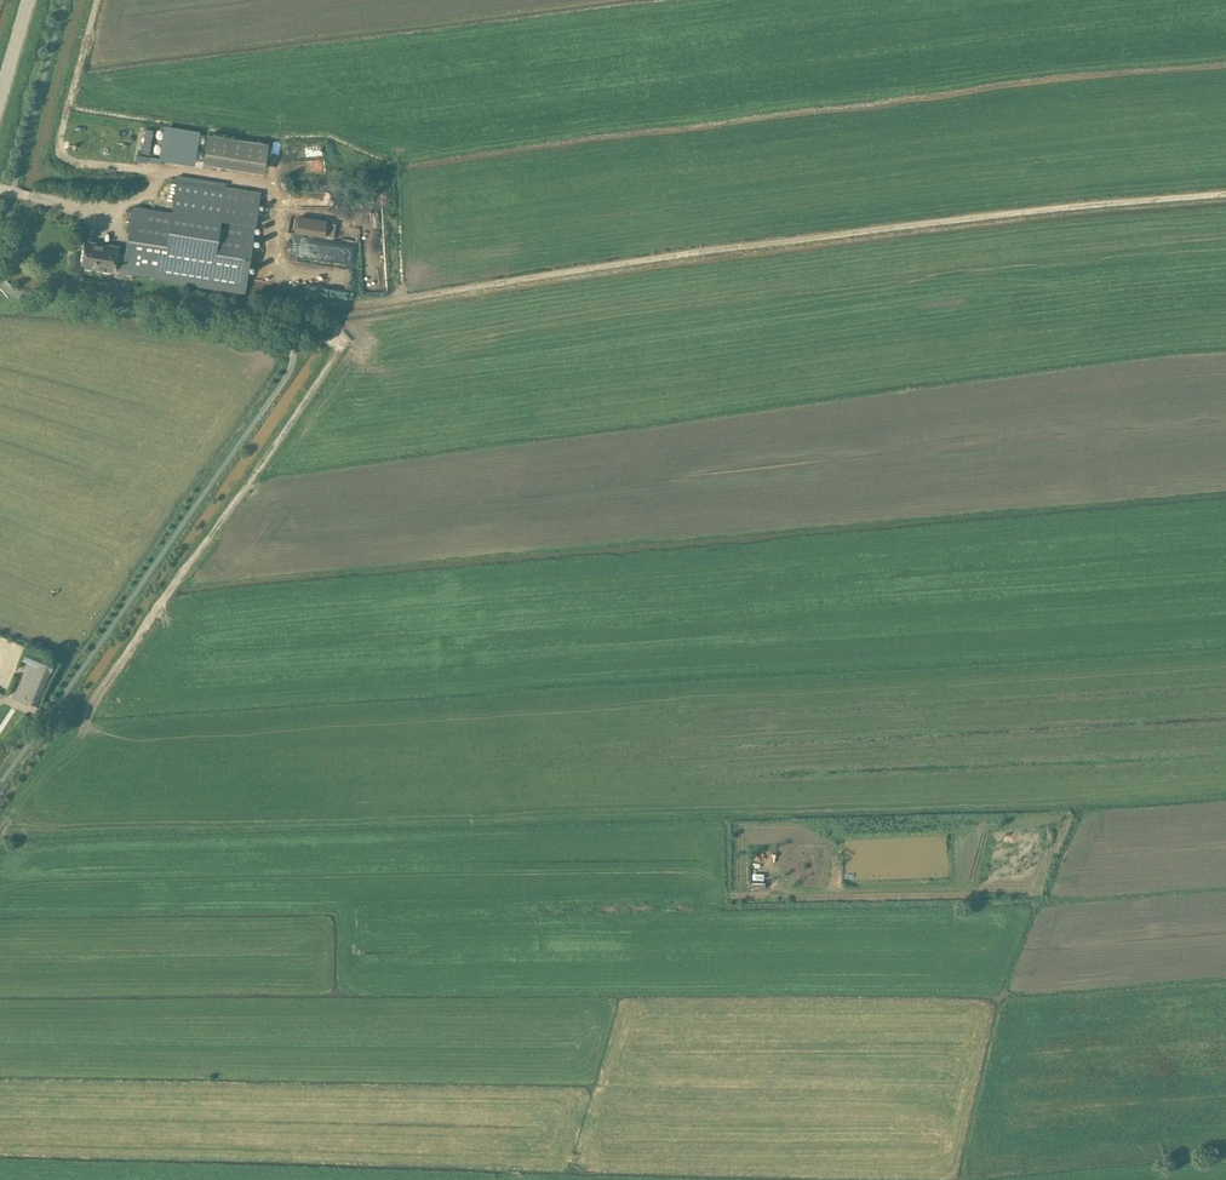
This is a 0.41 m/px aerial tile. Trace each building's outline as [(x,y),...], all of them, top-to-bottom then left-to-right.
[(196,166),(200,130),(164,125),(160,156),(139,154),(138,158),(196,166)] [(207,134),(204,158),(264,168),(267,144),(207,134)] [(259,192),(226,186),(177,179),(171,212),(132,206),(122,273),(245,292),(259,192)] [(296,217),(295,233),(334,237),(336,221),(296,217)] [(354,269),(358,244),(300,234),(292,278),(353,288),(356,269),(354,269)] [(85,242),(82,264),(81,268),(114,273),(115,269),(118,247),(85,242)] [(55,664),(27,651),(23,661),(39,668),(25,701),(35,706),(50,672),(51,672),(55,664)] [(752,877),(752,889),(766,888),(766,877),(752,877)] [(924,1139),(939,1143),(944,1127),(929,1122),(924,1139)]
